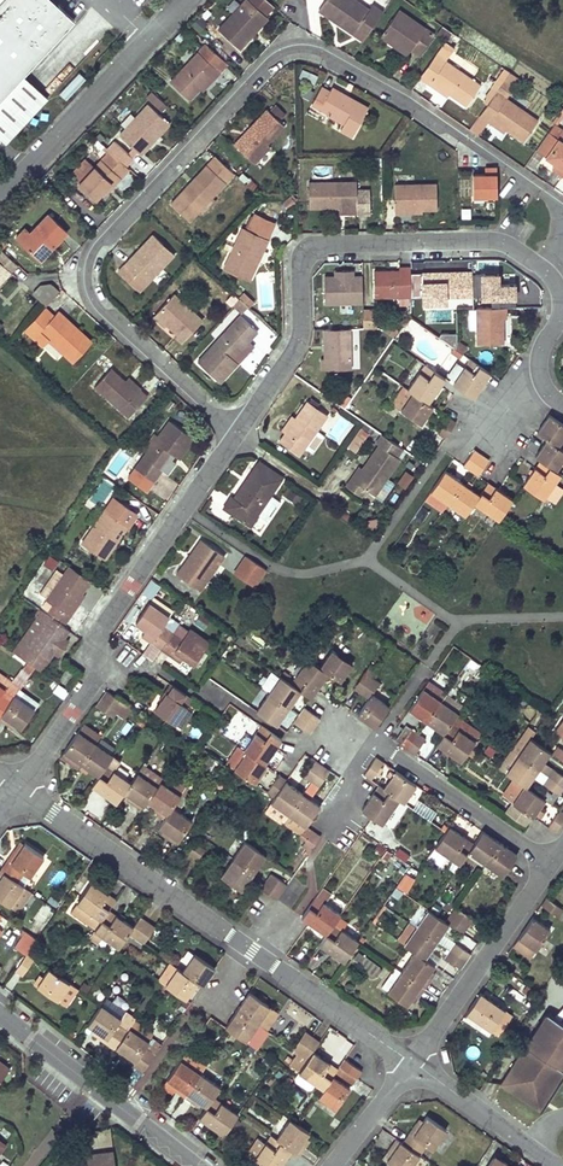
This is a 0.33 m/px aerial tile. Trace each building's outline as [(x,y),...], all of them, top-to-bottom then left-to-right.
[(74,20),(53,0),(0,0),(0,99),(74,20)] [(217,29),(238,49),(252,35),(249,32),(258,23),(260,25),(267,19),(264,16),(272,7),(264,0),(245,0),(217,29)] [(319,8),(345,26),(343,28),(361,40),(381,11),(372,5),(369,9),(356,0),(325,0),(319,8)] [(399,10),(379,38),(394,48),(400,40),(411,48),(419,54),(433,34),(399,10)] [(400,40),(394,48),(406,56),(411,48),(400,40)] [(206,44),(169,83),(187,100),(198,89),(209,78),(212,81),(228,64),(206,44)] [(435,54),(418,79),(428,86),(431,82),(447,93),(465,106),(479,85),(435,54)] [(490,87),(496,91),(509,72),(504,68),(490,87)] [(314,82),(317,75),(305,70),(302,77),(314,82)] [(496,91),(500,94),(513,74),(509,72),(496,91)] [(64,97),(86,80),(81,74),(59,90),(64,97)] [(212,81),(209,78),(198,89),(201,92),(212,81)] [(431,82),(428,86),(444,97),(447,93),(431,82)] [(320,86),(311,102),(319,108),(322,102),(329,106),(325,113),(342,123),(338,129),(350,136),(367,108),(347,97),(345,101),(339,98),(342,93),(332,87),(329,91),(320,86)] [(162,111),(167,105),(152,91),(147,97),(162,111)] [(479,115),(489,122),(492,119),(505,128),(523,141),(537,120),(500,94),(496,91),(479,115)] [(325,113),(329,106),(322,102),(319,108),(311,102),(306,110),(321,119),(325,113)] [(148,104),(118,135),(133,148),(138,153),(140,155),(147,148),(144,145),(153,136),(156,138),(169,124),(148,104)] [(251,131),(237,147),(253,163),(268,146),(266,144),(282,126),(265,110),(248,128),(251,131)] [(489,122),(489,123),(502,132),(505,128),(492,119),(489,122)] [(562,130),(562,129),(555,123),(549,131),(558,138),(562,130)] [(248,128),(233,144),(237,147),(251,131),(248,128)] [(536,150),(556,163),(559,166),(555,172),(562,176),(562,175),(562,141),(558,138),(549,131),(536,150)] [(153,136),(144,145),(147,148),(156,138),(153,136)] [(114,142),(107,149),(109,150),(126,166),(132,159),(127,154),(114,142)] [(133,148),(127,154),(132,159),(138,153),(133,148)] [(94,200),(103,190),(111,182),(114,185),(129,169),(126,166),(109,150),(78,184),(94,200)] [(215,155),(170,204),(188,222),(234,173),(215,155)] [(472,175),(473,198),(497,197),(497,167),(489,168),(489,175),(484,175),(472,175)] [(114,185),(111,182),(103,190),(106,194),(114,185)] [(309,203),(309,209),(356,208),(356,215),(369,215),(369,190),(356,190),(356,182),(308,182),(308,191),(307,191),(307,203),(309,203)] [(395,184),(395,214),(405,214),(405,211),(422,210),(437,210),(437,184),(395,184)] [(48,215),(21,242),(35,257),(49,243),(52,246),(65,232),(48,215)] [(242,229),(224,267),(249,279),(262,250),(264,251),(269,241),(242,229)] [(130,258),(117,271),(138,291),(173,255),(152,235),(139,249),(141,251),(132,260),(130,258)] [(49,243),(35,257),(40,262),(55,248),(52,246),(49,243)] [(139,249),(130,258),(132,260),(141,251),(139,249)] [(17,267),(1,251),(0,252),(0,284),(17,267)] [(374,272),(374,298),(411,297),(411,267),(399,268),(399,272),(374,272)] [(472,270),(422,272),(423,302),(445,302),(445,296),(473,295),(472,270)] [(324,277),(325,305),(363,305),(362,276),(354,276),(354,271),(342,271),(342,277),(334,277),(324,277)] [(473,273),(474,298),(489,298),(490,306),(517,306),(516,282),(501,283),(501,272),(473,273)] [(52,284),(40,285),(33,293),(46,305),(59,291),(52,284)] [(173,294),(155,314),(167,325),(177,335),(174,338),(180,344),(202,321),(173,294)] [(240,297),(233,305),(241,313),(248,306),(240,297)] [(45,306),(24,329),(32,337),(39,330),(48,338),(73,361),(92,340),(78,328),(75,331),(63,320),(66,317),(58,310),(53,314),(45,306)] [(409,317),(421,324),(427,314),(415,307),(409,317)] [(506,307),(475,308),(476,330),(476,346),(503,345),(502,319),(506,319),(506,307)] [(375,310),(363,310),(363,329),(375,329),(375,310)] [(155,314),(151,317),(163,328),(167,325),(155,314)] [(240,315),(197,362),(218,382),(237,362),(229,355),(231,352),(240,360),(253,345),(248,341),(257,331),(240,315)] [(66,317),(63,320),(75,331),(78,328),(66,317)] [(321,360),(321,372),(352,371),(351,329),(324,330),(324,360),(321,360)] [(39,330),(32,337),(41,345),(48,338),(39,330)] [(457,342),(453,347),(463,353),(466,348),(457,342)] [(240,360),(231,352),(229,355),(237,362),(240,360)] [(470,358),(453,383),(473,397),(491,372),(470,358)] [(425,363),(408,388),(412,391),(428,402),(445,378),(425,363)] [(449,377),(454,380),(463,367),(457,364),(449,377)] [(111,368),(93,387),(126,417),(147,395),(140,388),(137,392),(127,382),(111,368)] [(130,379),(127,382),(137,392),(140,388),(130,379)] [(395,401),(402,406),(412,391),(408,388),(405,386),(395,401)] [(402,406),(400,408),(421,423),(433,405),(428,402),(412,391),(402,406)] [(284,432),(278,440),(298,455),(305,446),(317,430),(328,414),(308,399),(295,417),(284,432)] [(537,431),(547,438),(557,445),(562,437),(562,424),(549,414),(537,431)] [(280,429),(284,432),(295,417),(291,415),(280,429)] [(448,416),(437,432),(445,438),(456,422),(448,416)] [(147,459),(138,472),(153,482),(161,470),(158,468),(168,453),(172,455),(177,459),(193,437),(169,420),(157,436),(148,450),(145,454),(147,459)] [(356,454),(370,432),(360,426),(347,448),(356,454)] [(317,430),(305,446),(313,452),(325,435),(317,430)] [(144,447),(148,450),(157,436),(154,434),(144,447)] [(359,466),(345,487),(361,498),(366,491),(375,496),(387,479),(400,459),(397,458),(403,449),(381,434),(375,443),(378,444),(361,468),(359,466)] [(535,456),(539,459),(556,470),(562,459),(562,449),(557,445),(547,438),(535,456)] [(463,465),(478,476),(490,459),(474,449),(463,465)] [(168,453),(158,468),(161,470),(172,455),(168,453)] [(134,469),(138,472),(147,459),(145,454),(134,469)] [(539,459),(522,483),(543,498),(560,473),(556,470),(539,459)] [(262,462),(260,465),(285,482),(286,479),(262,462)] [(248,483),(250,485),(243,496),(240,494),(235,502),(232,500),(224,511),(252,530),(260,518),(268,524),(281,506),(272,500),(285,482),(260,465),(248,483)] [(397,485),(407,489),(413,474),(403,470),(397,485)] [(445,470),(430,491),(448,503),(462,482),(445,470)] [(387,479),(375,496),(382,501),(394,484),(387,479)] [(462,482),(448,503),(465,515),(474,503),(479,494),(462,482)] [(479,494),(474,503),(498,519),(512,499),(488,482),(479,494)] [(250,485),(248,483),(240,494),(243,496),(250,485)] [(112,498),(80,543),(104,560),(136,514),(112,498)] [(448,505),(444,511),(457,521),(462,515),(448,505)] [(424,522),(428,509),(419,507),(415,520),(424,522)] [(181,566),(175,575),(200,591),(223,556),(200,540),(182,567),(181,566)] [(57,561),(50,556),(45,564),(52,569),(57,561)] [(255,588),(266,572),(247,558),(235,574),(255,588)] [(54,606),(47,617),(64,628),(77,608),(74,606),(83,593),(91,582),(69,567),(46,601),(54,606)] [(153,597),(160,584),(151,580),(144,592),(153,597)] [(83,593),(74,606),(77,608),(86,595),(83,593)] [(180,621),(181,620),(171,614),(151,600),(135,623),(147,632),(143,637),(161,650),(180,621)] [(38,619),(42,613),(38,610),(34,616),(36,618),(38,619)] [(36,618),(19,642),(26,647),(47,617),(42,613),(38,619),(36,618)] [(19,642),(12,652),(42,671),(48,662),(48,664),(54,655),(59,648),(63,651),(69,642),(65,639),(70,632),(64,628),(47,617),(26,647),(19,642)] [(190,628),(180,621),(161,650),(179,662),(183,657),(194,665),(212,640),(192,626),(190,628)] [(230,634),(226,640),(231,643),(234,637),(230,634)] [(63,651),(59,648),(54,655),(59,658),(63,651)] [(332,649),(320,666),(328,672),(340,681),(353,663),(332,649)] [(307,658),(290,683),(300,690),(310,697),(328,672),(320,666),(307,658)] [(365,670),(353,687),(361,693),(375,672),(377,670),(370,666),(367,671),(365,670)] [(375,672),(361,693),(368,698),(357,714),(374,726),(388,706),(371,694),(380,681),(376,678),(379,674),(375,672)] [(4,687),(0,693),(0,694),(10,700),(14,694),(19,686),(0,673),(0,684),(4,687)] [(280,675),(268,692),(289,707),(300,690),(290,683),(280,675)] [(428,681),(423,688),(440,700),(445,694),(445,693),(428,681)] [(160,702),(154,711),(174,725),(186,708),(180,704),(185,696),(169,685),(163,693),(165,695),(160,702)] [(423,688),(409,708),(426,720),(440,700),(423,688)] [(105,690),(95,705),(112,718),(116,712),(124,718),(131,708),(105,690)] [(268,692),(256,710),(276,724),(289,707),(268,692)] [(0,714),(0,719),(7,724),(10,720),(19,727),(33,707),(14,694),(10,700),(0,714)] [(10,700),(0,694),(0,714),(10,700)] [(445,694),(440,700),(458,712),(462,706),(445,694)] [(185,696),(180,704),(186,708),(191,700),(185,696)] [(440,700),(426,720),(444,732),(451,722),(458,712),(440,700)] [(303,707),(293,721),(309,733),(320,718),(303,707)] [(186,708),(174,725),(181,729),(192,712),(186,708)] [(554,730),(562,736),(562,719),(562,718),(554,730)] [(444,732),(436,743),(461,761),(465,754),(470,747),(475,740),(451,722),(444,732)] [(82,723),(63,751),(64,752),(81,763),(95,742),(98,737),(100,736),(82,723)] [(261,724),(243,749),(264,764),(281,739),(261,724)] [(410,726),(398,743),(406,748),(418,732),(410,726)] [(418,732),(406,748),(414,754),(425,737),(418,732)] [(166,734),(162,739),(171,745),(174,740),(166,734)] [(98,737),(95,742),(112,754),(116,749),(98,737)] [(530,737),(518,754),(538,768),(543,762),(550,751),(530,737)] [(418,753),(427,758),(436,743),(427,738),(418,753)] [(95,742),(81,763),(89,769),(98,775),(105,765),(112,754),(95,742)] [(551,752),(562,760),(562,749),(557,744),(551,752)] [(239,746),(227,764),(254,783),(266,765),(264,764),(243,749),(239,746)] [(470,747),(465,754),(470,758),(475,751),(470,747)] [(511,750),(499,767),(514,777),(526,786),(533,776),(538,768),(518,754),(511,750)] [(81,763),(64,752),(61,757),(77,768),(81,763)] [(376,756),(363,773),(371,779),(383,761),(376,756)] [(303,776),(310,781),(322,765),(314,759),(303,776)] [(543,762),(538,768),(547,775),(552,768),(543,762)] [(81,763),(77,768),(86,773),(89,769),(81,763)] [(98,775),(91,784),(116,802),(124,791),(130,782),(105,765),(98,775)] [(142,765),(138,771),(157,785),(160,780),(162,778),(142,765)] [(302,793),(288,814),(305,826),(319,805),(310,798),(330,770),(322,765),(310,781),(302,793)] [(538,768),(533,776),(542,782),(547,775),(538,768)] [(547,775),(562,786),(562,775),(552,768),(547,775)] [(392,775),(383,787),(399,799),(404,802),(416,784),(396,770),(394,771),(393,774),(392,775)] [(130,782),(124,791),(128,795),(134,798),(131,802),(140,808),(147,800),(157,785),(138,771),(130,782)] [(162,778),(160,780),(180,794),(184,788),(185,786),(166,772),(162,778)] [(266,791),(274,797),(285,781),(286,779),(278,774),(266,791)] [(542,783),(558,794),(562,787),(562,786),(547,775),(542,782),(542,783)] [(514,777),(506,788),(517,795),(512,802),(532,816),(533,815),(539,807),(545,799),(526,786),(514,777)] [(157,785),(147,800),(152,803),(157,807),(154,811),(164,817),(171,806),(180,794),(160,780),(157,785)] [(274,797),(270,802),(288,814),(302,793),(285,781),(274,797)] [(378,784),(361,808),(382,823),(394,806),(399,799),(383,787),(378,784)] [(184,788),(180,794),(186,798),(191,792),(184,788)] [(506,788),(501,795),(512,802),(517,795),(506,788)] [(399,799),(394,806),(398,810),(404,802),(399,799)] [(430,820),(437,812),(420,799),(414,808),(430,820)] [(164,817),(158,826),(162,829),(168,833),(165,836),(175,843),(191,820),(171,806),(164,817)] [(539,807),(533,815),(540,819),(545,811),(539,807)] [(546,827),(555,832),(562,820),(562,811),(559,808),(546,827)] [(209,816),(203,825),(209,828),(214,820),(209,816)] [(438,842),(434,847),(458,864),(468,850),(469,849),(473,843),(449,825),(438,842)] [(305,826),(298,836),(303,840),(311,829),(305,826)] [(303,840),(300,845),(304,847),(299,854),(304,857),(320,836),(311,829),(303,840)] [(469,849),(468,850),(485,863),(499,843),(482,830),(473,843),(469,849)] [(425,848),(430,852),(434,847),(438,842),(432,838),(425,848)] [(245,840),(232,857),(253,872),(265,854),(245,840)] [(14,849),(0,869),(18,881),(24,872),(30,876),(44,856),(25,843),(22,847),(18,852),(14,849)] [(194,843),(188,852),(196,857),(202,848),(194,843)] [(499,843),(485,863),(503,875),(517,855),(499,843)] [(402,866),(410,854),(399,846),(390,858),(402,866)] [(386,850),(381,857),(385,861),(390,853),(386,850)] [(232,857),(220,875),(241,889),(253,872),(232,857)] [(0,869),(0,899),(9,906),(24,885),(18,881),(0,869)] [(270,873),(265,880),(280,891),(286,884),(270,873)] [(407,875),(400,885),(407,890),(413,880),(407,875)] [(265,880),(260,888),(275,899),(280,891),(265,880)] [(91,881),(77,901),(101,918),(108,908),(116,898),(91,881)] [(24,885),(9,906),(17,911),(31,891),(24,885)] [(315,896),(300,917),(325,934),(332,923),(339,913),(315,896)] [(541,904),(558,916),(562,910),(562,908),(547,896),(541,904)] [(101,918),(77,901),(70,912),(94,929),(101,918)] [(42,902),(31,918),(44,926),(54,910),(42,902)] [(455,906),(445,921),(448,923),(462,933),(473,918),(455,906)] [(94,929),(88,937),(98,943),(103,935),(119,946),(128,932),(133,925),(108,908),(101,918),(94,929)] [(427,908),(415,926),(436,940),(448,923),(445,921),(427,908)] [(155,925),(140,915),(133,925),(128,932),(132,935),(143,942),(155,925)] [(533,917),(513,945),(530,957),(550,928),(533,917)] [(424,958),(436,940),(415,926),(407,921),(395,938),(414,951),(424,958)] [(325,934),(318,944),(343,961),(357,941),(332,923),(325,934)] [(23,930),(13,948),(24,954),(34,936),(23,930)] [(140,947),(143,942),(132,935),(129,940),(140,947)] [(454,941),(443,957),(459,968),(470,953),(454,941)] [(414,951),(401,970),(424,987),(431,977),(427,975),(430,970),(434,965),(424,958),(414,951)] [(34,957),(26,952),(14,969),(22,974),(34,957)] [(194,953),(182,970),(198,981),(203,984),(215,968),(194,953)] [(170,961),(158,979),(186,999),(198,981),(182,970),(170,961)] [(394,966),(380,986),(406,1004),(409,1000),(413,994),(417,997),(424,987),(401,970),(394,966)] [(42,976),(36,985),(57,1000),(70,982),(48,967),(42,976)] [(32,982),(36,985),(42,976),(38,973),(32,982)] [(82,982),(78,988),(86,993),(90,987),(82,982)] [(527,985),(522,992),(535,1001),(539,994),(527,985)] [(249,990),(237,1008),(257,1023),(267,1029),(278,1013),(269,1007),(269,1004),(249,990)] [(481,992),(466,1012),(498,1035),(512,1014),(481,992)] [(105,998),(101,1003),(120,1017),(124,1011),(105,998)] [(101,1003),(87,1023),(92,1027),(97,1030),(94,1034),(114,1047),(115,1046),(129,1026),(133,1019),(136,1016),(126,1009),(124,1011),(120,1017),(101,1003)] [(237,1008),(224,1026),(245,1041),(257,1023),(237,1008)] [(499,1083),(540,1110),(562,1074),(562,1023),(545,1011),(499,1083)] [(129,1026),(148,1039),(152,1032),(133,1019),(129,1026)] [(257,1023),(245,1041),(256,1048),(268,1030),(267,1029),(257,1023)] [(129,1026),(115,1046),(123,1051),(125,1053),(123,1057),(142,1071),(154,1053),(148,1049),(145,1046),(149,1040),(148,1039),(129,1026)] [(296,1050),(299,1053),(312,1035),(304,1030),(292,1047),(296,1050)] [(296,1050),(288,1063),(298,1070),(312,1050),(319,1040),(312,1035),(299,1053),(296,1050)] [(155,1038),(148,1049),(154,1053),(162,1043),(155,1038)] [(312,1050),(298,1070),(323,1088),(332,1075),(338,1067),(312,1050)] [(344,1058),(339,1065),(356,1077),(361,1070),(344,1058)] [(200,1072),(181,1059),(162,1085),(172,1093),(174,1089),(183,1096),(200,1072)] [(6,1069),(0,1077),(0,1087),(11,1073),(6,1069)] [(200,1072),(183,1096),(193,1103),(195,1099),(201,1103),(206,1107),(213,1096),(220,1086),(200,1072)] [(323,1088),(318,1095),(335,1107),(350,1087),(332,1075),(323,1088)] [(206,1107),(199,1116),(223,1133),(237,1113),(213,1096),(206,1107)] [(416,1123),(402,1142),(420,1155),(426,1145),(432,1149),(447,1129),(427,1115),(424,1118),(419,1125),(416,1123)] [(421,1116),(416,1123),(419,1125),(424,1118),(421,1116)] [(289,1117),(275,1137),(291,1148),(300,1154),(306,1145),(302,1142),(303,1141),(306,1137),(309,1132),(289,1117)] [(262,1128),(245,1153),(263,1165),(278,1165),(291,1148),(275,1137),(262,1128)] [(420,1155),(402,1142),(396,1138),(389,1148),(394,1151),(390,1156),(386,1161),(393,1165),(412,1165),(420,1155)] [(113,1147),(81,1152),(83,1165),(116,1165),(113,1147)] [(206,1154),(203,1158),(212,1164),(215,1161),(206,1154)] [(487,1165),(512,1165),(494,1155),(487,1165)] [(427,1160),(421,1156),(414,1165),(423,1165),(427,1160)]
